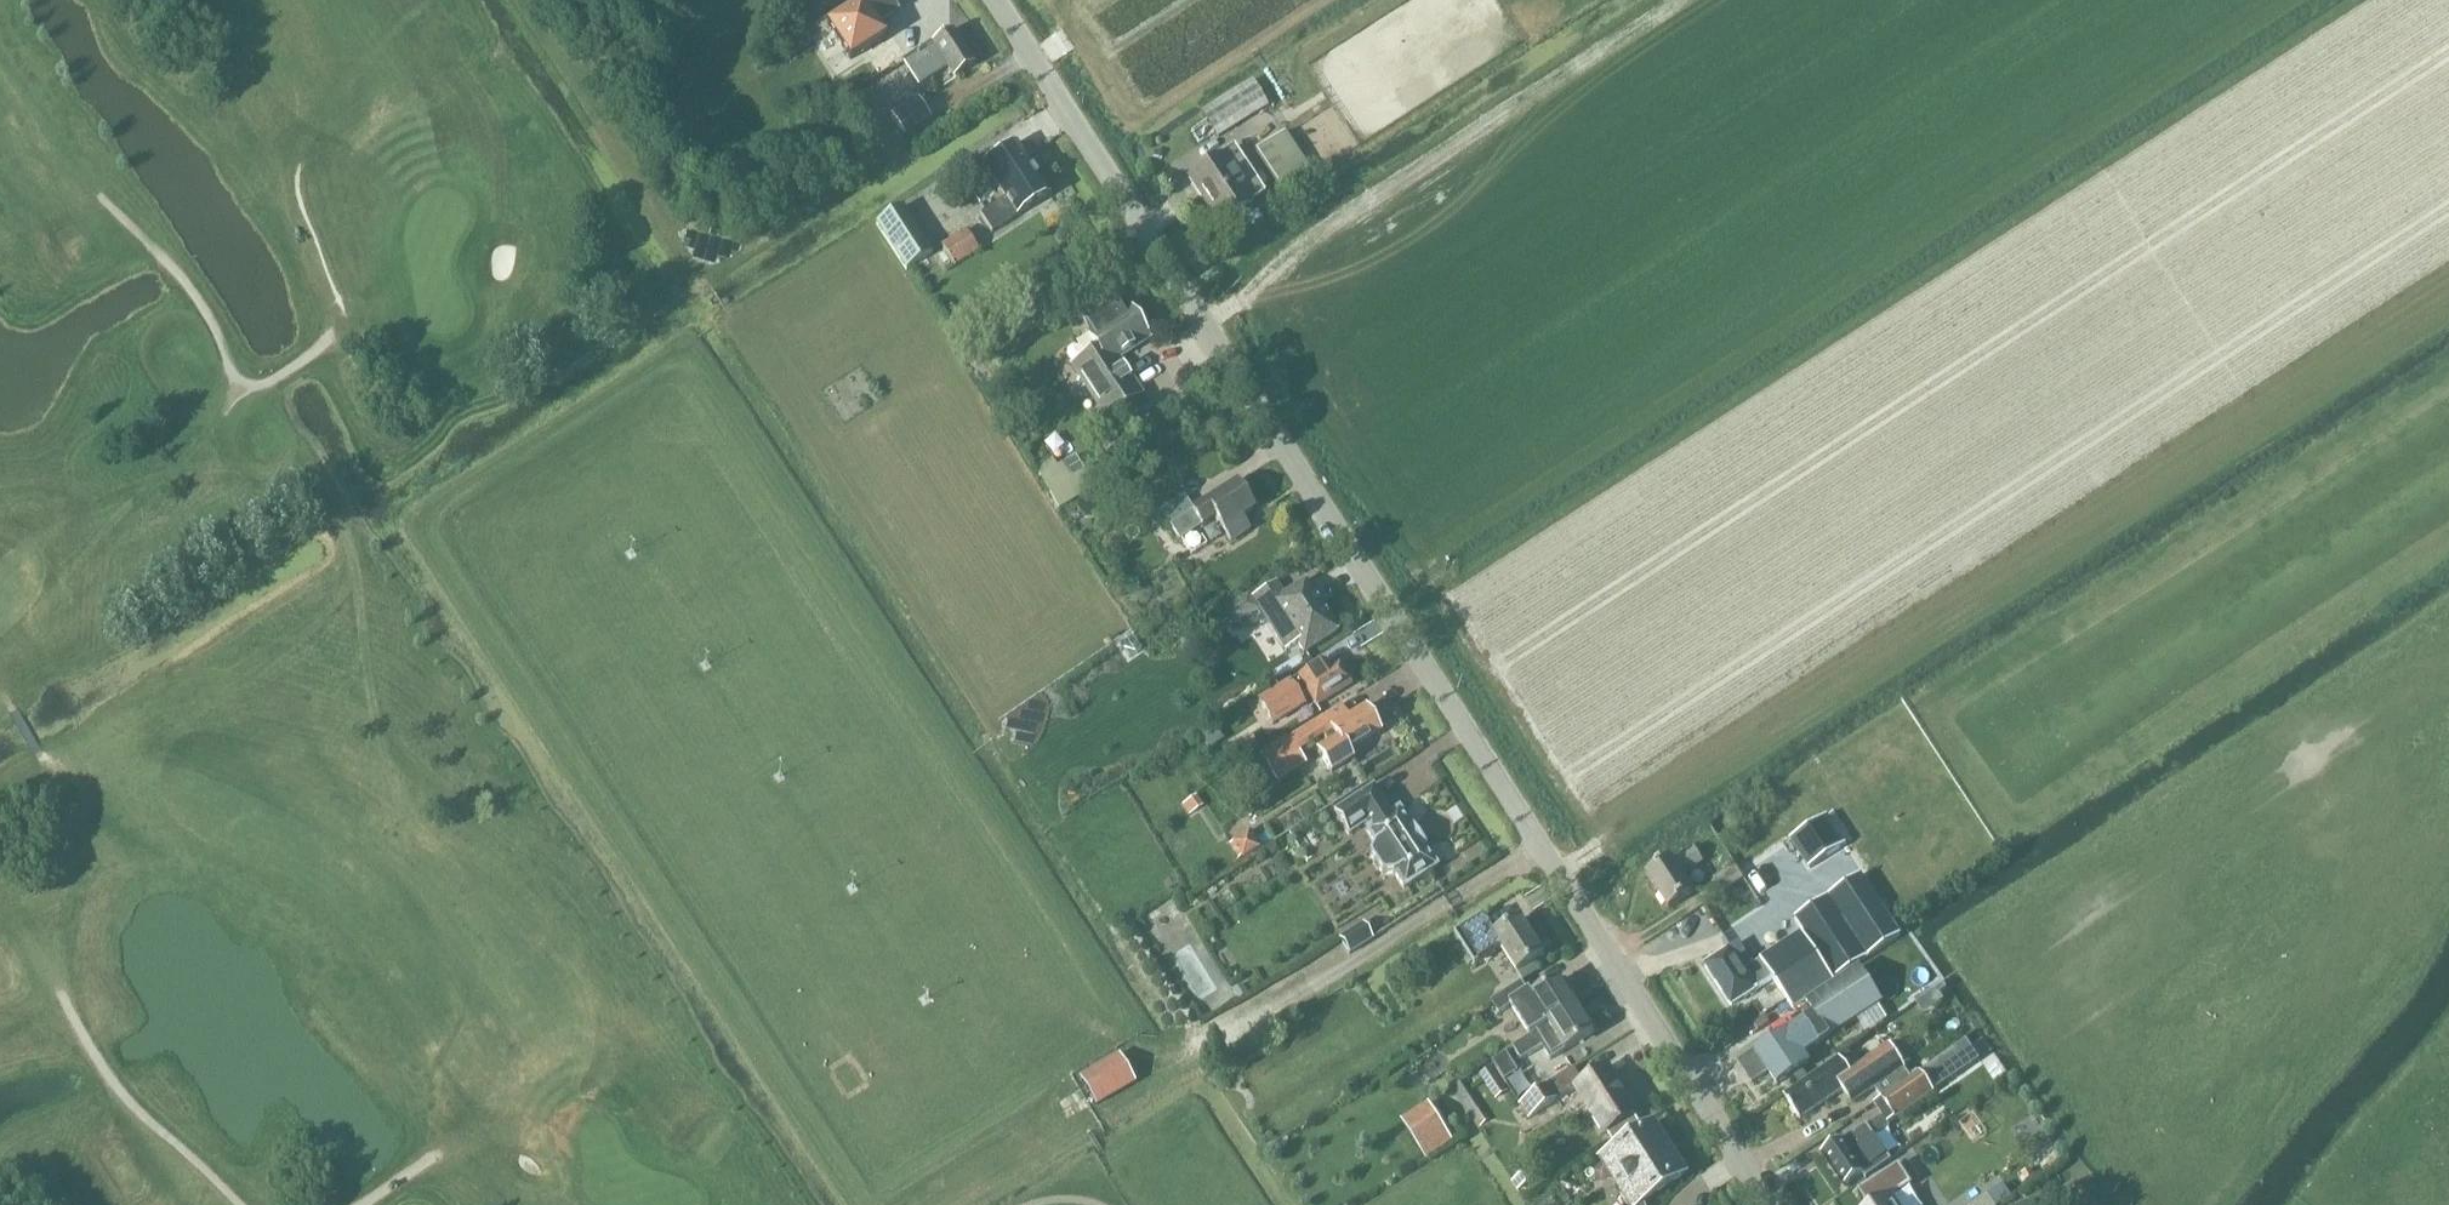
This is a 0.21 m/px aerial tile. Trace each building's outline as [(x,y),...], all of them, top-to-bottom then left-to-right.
[(850,61),(886,39),(877,25),(900,10),(894,0),(860,0),(842,11),(845,15),(829,25),(850,61)] [(974,65),(956,36),(906,67),(919,89),(947,71),(952,78),(974,65)] [(1003,54),(987,64),(996,79),(1012,69),(1003,54)] [(1269,107),(1253,82),(1252,82),(1241,89),(1256,115),(1268,108),(1269,107)] [(904,136),(930,120),(918,102),(892,118),(904,136)] [(1230,131),(1214,105),(1202,113),(1217,139),(1230,131)] [(1280,183),(1304,167),(1283,134),(1258,150),(1280,183)] [(994,235),(1052,198),(1017,144),(984,165),(1005,198),(981,214),(994,235)] [(1221,226),(1264,197),(1233,151),(1190,180),(1221,226)] [(875,225),(905,271),(934,253),(904,207),(875,225)] [(1253,227),(1261,222),(1256,213),(1248,219),(1253,227)] [(955,268),(979,252),(966,232),(942,248),(955,268)] [(1108,416),(1140,396),(1117,359),(1149,339),(1130,309),(1124,313),(1112,294),(1078,316),(1100,350),(1075,365),(1108,416)] [(1150,449),(1163,441),(1156,430),(1143,438),(1150,449)] [(1094,492),(1075,458),(1058,468),(1053,459),(1035,469),(1059,512),(1094,492)] [(1180,541),(1215,518),(1230,543),(1249,531),(1241,518),(1253,510),(1236,482),(1193,510),(1184,497),(1161,511),(1180,541)] [(1280,617),(1305,656),(1338,635),(1305,583),(1283,596),(1276,584),(1252,599),(1259,610),(1268,625),(1280,617)] [(1259,610),(1252,599),(1249,596),(1222,613),(1232,627),(1239,622),(1259,610)] [(1349,682),(1353,679),(1346,668),(1342,671),(1339,667),(1330,673),(1325,665),(1311,674),(1309,671),(1259,703),(1274,726),(1304,707),(1300,701),(1308,696),(1316,709),(1352,686),(1349,682)] [(1382,735),(1366,710),(1349,721),(1341,708),(1316,724),(1325,738),(1333,733),(1339,743),(1319,755),(1333,777),(1354,763),(1349,756),(1382,735)] [(1260,754),(1251,739),(1228,754),(1238,768),(1260,754)] [(1292,739),(1261,758),(1270,772),(1300,753),(1292,739)] [(1438,867),(1399,809),(1391,814),(1373,786),(1334,812),(1349,835),(1365,824),(1368,829),(1366,831),(1375,846),(1370,856),(1383,875),(1394,874),(1404,889),(1438,867)] [(1204,808),(1196,795),(1188,801),(1195,813),(1204,808)] [(1292,825),(1304,850),(1323,841),(1311,816),(1292,825)] [(1846,845),(1828,816),(1791,840),(1810,869),(1846,845)] [(1240,857),(1249,852),(1242,840),(1233,845),(1229,847),(1237,860),(1240,857)] [(1683,878),(1704,865),(1694,850),(1674,864),(1672,861),(1647,877),(1671,913),(1696,896),(1683,878)] [(1720,895),(1744,879),(1736,867),(1712,883),(1720,895)] [(1867,959),(1902,936),(1862,875),(1827,898),(1867,959)] [(1796,918),(1804,932),(1802,934),(1804,937),(1833,982),(1859,964),(1867,959),(1827,898),(1796,918)] [(1524,921),(1496,938),(1484,917),(1456,933),(1474,966),(1503,949),(1517,975),(1545,959),(1524,921)] [(1373,939),(1363,923),(1339,939),(1349,955),(1373,939)] [(1307,953),(1317,969),(1346,952),(1336,936),(1307,953)] [(1833,982),(1804,937),(1755,969),(1740,947),(1707,968),(1732,1007),(1773,980),(1794,1012),(1806,1004),(1835,985),(1833,982)] [(1898,956),(1909,949),(1903,940),(1892,947),(1898,956)] [(1827,1034),(1830,1039),(1884,1003),(1862,968),(1835,985),(1806,1004),(1808,1008),(1816,1020),(1827,1034)] [(1510,1007),(1531,1039),(1579,1009),(1561,983),(1536,999),(1530,991),(1528,992),(1522,982),(1492,1002),(1499,1014),(1510,1007)] [(1944,985),(1937,990),(1939,994),(1947,989),(1944,985)] [(1233,991),(1238,1000),(1247,994),(1242,986),(1233,991)] [(1555,1063),(1567,1055),(1596,1036),(1579,1009),(1531,1039),(1516,1049),(1524,1061),(1545,1047),(1555,1063)] [(1830,1039),(1816,1020),(1791,1036),(1790,1035),(1759,1055),(1758,1053),(1739,1065),(1753,1086),(1770,1073),(1779,1086),(1810,1066),(1803,1057),(1830,1039)] [(1787,1097),(1802,1120),(1844,1092),(1853,1105),(1876,1090),(1882,1100),(1912,1080),(1904,1068),(1890,1047),(1889,1046),(1850,1073),(1841,1060),(1787,1097)] [(1505,1081),(1519,1072),(1507,1052),(1493,1061),(1505,1081)] [(1119,1057),(1100,1068),(1103,1074),(1084,1085),(1096,1105),(1134,1082),(1119,1057)] [(1933,1065),(1912,1080),(1882,1100),(1874,1106),(1882,1117),(1888,1126),(1948,1085),(1933,1065)] [(1480,1075),(1496,1100),(1509,1092),(1493,1067),(1480,1075)] [(1575,1071),(1550,1087),(1520,1106),(1530,1120),(1560,1102),(1578,1090),(1608,1135),(1638,1116),(1609,1071),(1585,1087),(1575,1071)] [(1462,1082),(1453,1088),(1479,1128),(1480,1127),(1487,1122),(1462,1082)] [(1448,1134),(1436,1115),(1411,1132),(1422,1151),(1448,1134)] [(1643,1203),(1686,1175),(1654,1125),(1611,1153),(1624,1174),(1614,1181),(1620,1191),(1629,1185),(1638,1198),(1633,1204),(1645,1204),(1643,1203)] [(1843,1142),(1823,1156),(1846,1188),(1864,1175),(1868,1180),(1891,1163),(1875,1139),(1867,1128),(1844,1144),(1843,1142)] [(1930,1151),(1923,1141),(1891,1163),(1892,1164),(1898,1173),(1930,1151)] [(2030,1171),(2023,1175),(2026,1180),(2033,1176),(2030,1171)] [(1513,1181),(1519,1191),(1532,1183),(1526,1173),(1513,1181)] [(1900,1196),(1884,1204),(1905,1204),(1900,1196)] [(1988,1197),(1976,1204),(1993,1204),(1988,1197)]
